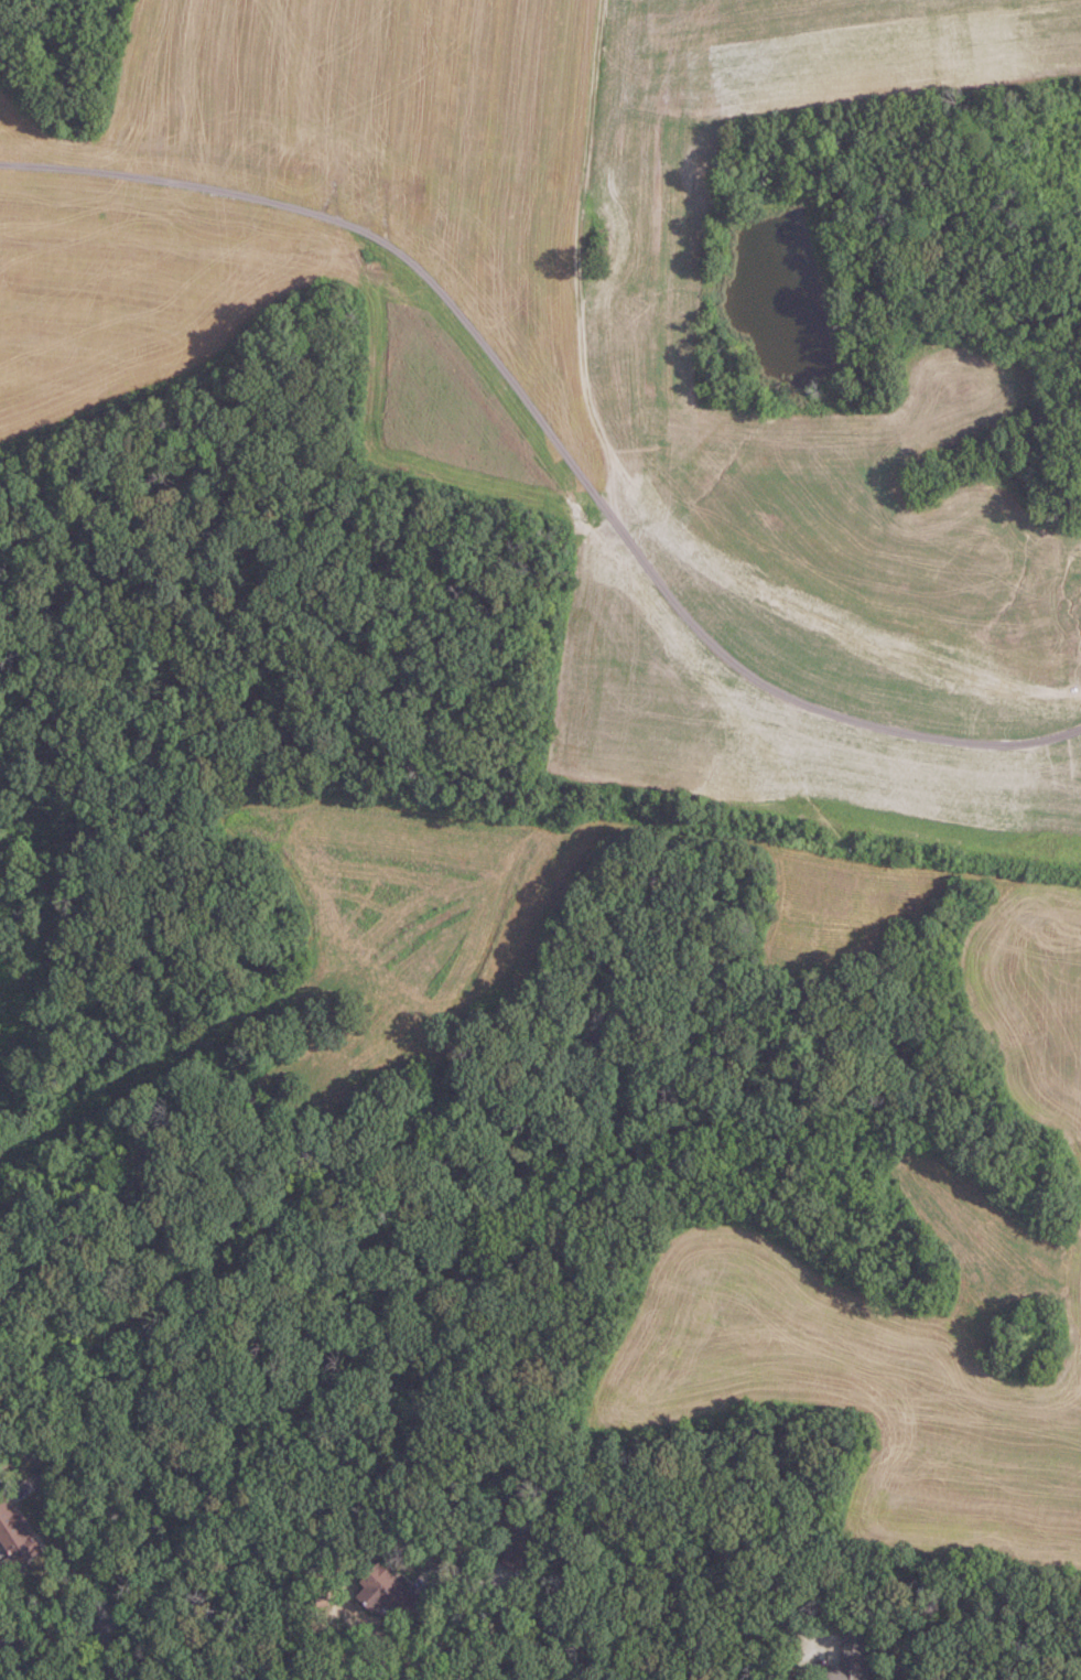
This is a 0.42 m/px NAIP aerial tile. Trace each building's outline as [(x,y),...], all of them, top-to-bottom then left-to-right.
[(0,1492),(0,1536),(11,1555),(0,1562),(7,1573),(43,1553),(7,1489),(0,1492)] [(362,1582),(403,1622),(422,1602),(381,1562),(362,1582)] [(872,1670),(865,1669),(866,1635),(843,1635),(842,1666),(830,1666),(829,1679),(872,1679),(872,1670)]
